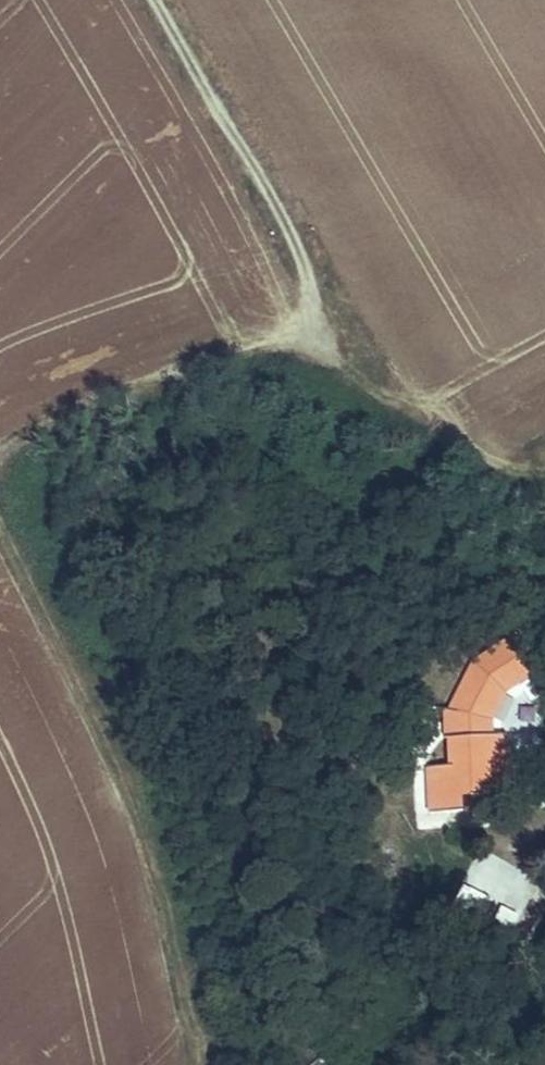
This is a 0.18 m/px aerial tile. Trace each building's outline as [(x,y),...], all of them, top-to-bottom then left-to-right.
[(419,796),(418,839),(445,841),(446,825),(479,826),(480,807),(491,807),(491,782),(482,781),(482,768),(469,768),(471,744),(481,718),(505,704),(509,713),(532,701),(511,665),(462,692),(440,739),(450,739),(450,765),(439,766),(438,796),(419,796)]
